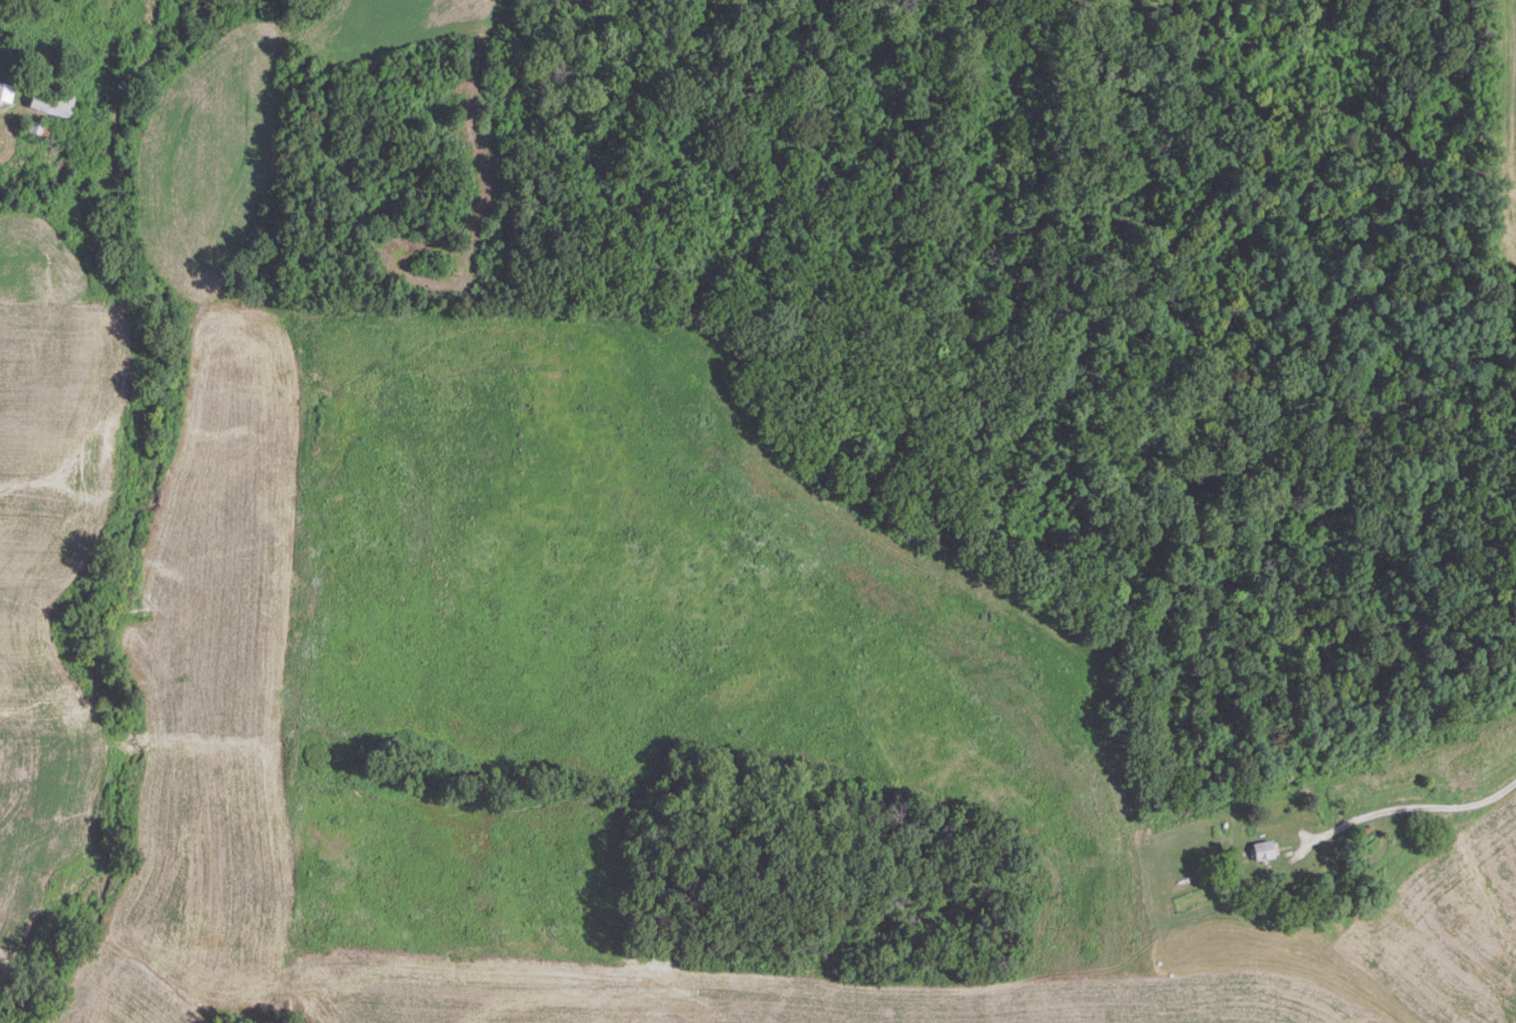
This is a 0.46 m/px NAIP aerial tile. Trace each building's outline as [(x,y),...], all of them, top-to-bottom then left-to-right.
[(14,87),(0,83),(0,103),(8,105),(14,87)] [(25,106),(65,119),(72,97),(55,92),(52,101),(29,94),(25,106)] [(20,133),(45,135),(46,124),(21,121),(20,133)] [(1253,860),(1273,858),(1272,841),(1252,842),(1253,860)]
